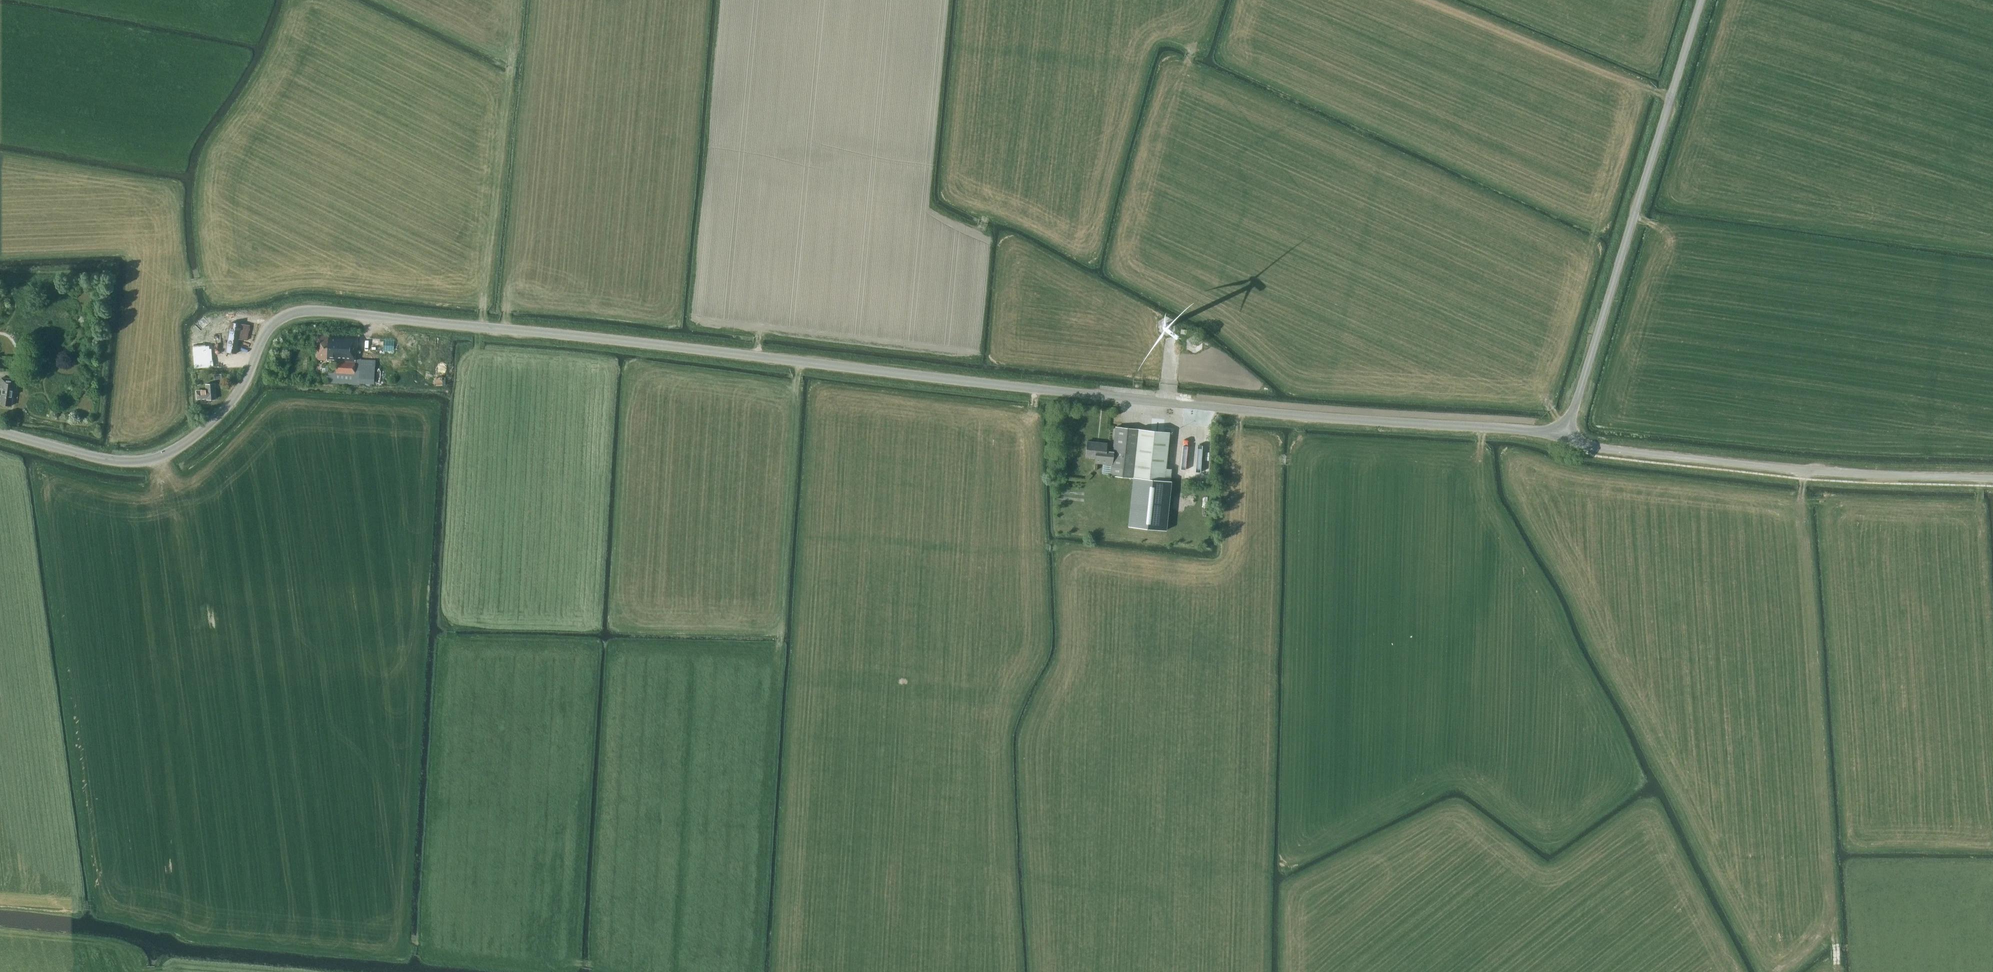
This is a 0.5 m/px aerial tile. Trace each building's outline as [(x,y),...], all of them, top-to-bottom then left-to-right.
[(242,321),(243,314),(229,312),(228,319),(242,321)] [(246,340),(249,325),(231,322),(226,351),(236,353),(238,339),(246,340)] [(357,354),(358,335),(318,333),(316,356),(316,359),(326,360),(326,358),(337,359),(335,383),(354,384),(354,381),(359,382),(359,383),(374,383),(375,373),(360,372),(359,374),(354,374),(355,354),(357,354)] [(371,335),(371,348),(395,349),(395,336),(371,335)] [(16,390),(17,379),(2,377),(0,388),(2,389),(0,403),(11,405),(13,390),(16,390)] [(215,398),(215,383),(206,384),(206,390),(196,390),(196,399),(207,398),(207,399),(215,398)] [(1171,482),(1169,481),(1171,468),(1165,468),(1168,432),(1115,427),(1113,452),(1106,451),(1107,443),(1087,441),(1086,456),(1096,457),(1095,462),(1112,464),(1111,475),(1133,477),(1128,526),(1166,530),(1171,482)]
